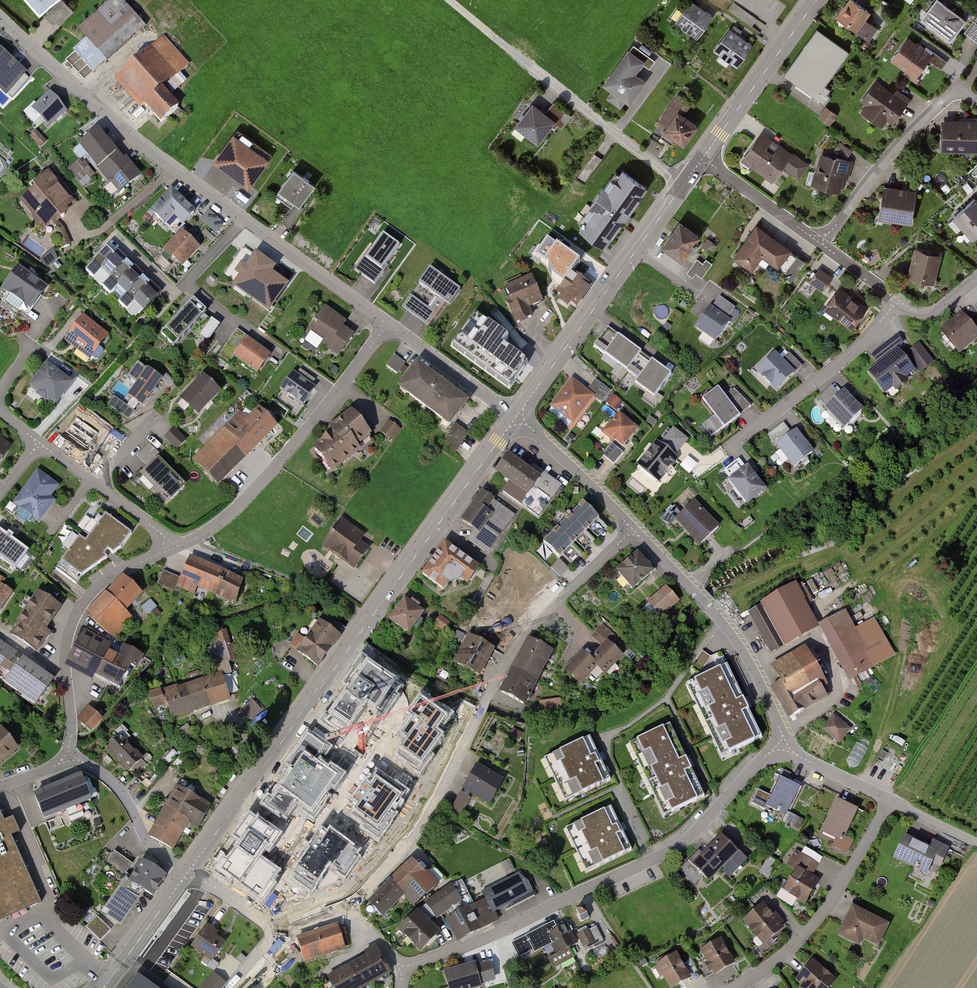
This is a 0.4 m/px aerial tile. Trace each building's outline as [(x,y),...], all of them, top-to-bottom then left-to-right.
[(45,16),(64,0),(31,0),(45,16)] [(66,59),(86,82),(149,27),(126,0),(115,0),(81,29),(90,39),(66,59)] [(691,0),(687,0),(673,20),(697,37),(713,15),(691,0)] [(864,0),(851,0),(838,18),(858,32),(875,8),(864,0)] [(948,0),(939,0),(926,18),(956,39),(972,17),(948,0)] [(975,20),(965,34),(976,42),(976,22),(975,20)] [(752,42),(729,26),(713,49),(736,65),(752,42)] [(816,30),(786,74),(816,97),(847,52),(816,30)] [(937,52),(909,34),(891,59),(919,78),(937,52)] [(164,35),(117,77),(146,109),(150,105),(166,123),(185,107),(169,90),(194,67),(164,35)] [(0,46),(0,87),(9,96),(32,73),(2,43),(0,46)] [(644,58),(628,46),(601,82),(628,101),(645,77),(635,70),(644,58)] [(910,98),(879,78),(865,100),(897,120),(910,98)] [(54,93),(36,107),(50,125),(68,111),(54,93)] [(539,141),(556,118),(533,100),(515,123),(539,141)] [(825,105),(819,118),(832,124),(838,110),(825,105)] [(700,123),(678,108),(664,128),(685,144),(700,123)] [(944,120),(945,153),(976,152),(976,120),(944,120)] [(239,133),(218,160),(254,187),(275,159),(239,133)] [(794,156),(759,133),(743,158),(777,181),(794,156)] [(122,149),(100,166),(122,194),(144,177),(122,149)] [(852,160),(823,151),(814,184),(842,193),(852,160)] [(83,157),(70,167),(84,185),(97,175),(83,157)] [(298,167),(278,194),(293,204),(281,220),(291,228),(322,184),(298,167)] [(620,168),(577,227),(603,245),(646,186),(620,168)] [(55,172),(22,198),(46,227),(78,201),(55,172)] [(888,186),(884,220),(917,223),(921,190),(888,186)] [(153,211),(174,231),(196,208),(175,188),(153,211)] [(954,216),(973,238),(976,234),(976,201),(975,199),(954,216)] [(701,237),(680,223),(663,247),(685,261),(701,237)] [(797,250),(760,223),(735,258),(753,271),(765,255),(784,268),(797,250)] [(184,228),(167,248),(186,266),(204,245),(184,228)] [(388,231),(357,270),(376,286),(407,246),(388,231)] [(566,245),(548,234),(539,247),(557,259),(566,245)] [(165,295),(112,246),(90,270),(115,294),(119,290),(146,315),(165,295)] [(945,256),(918,249),(910,277),(937,284),(945,256)] [(55,250),(43,258),(48,266),(60,258),(55,250)] [(279,269),(259,254),(236,285),(271,312),(291,285),(276,274),(279,269)] [(797,254),(788,270),(797,275),(806,259),(797,254)] [(712,264),(699,255),(689,269),(701,278),(712,264)] [(24,266),(8,288),(39,312),(56,290),(24,266)] [(820,267),(811,281),(826,290),(835,277),(820,267)] [(419,284),(449,306),(460,290),(430,268),(419,284)] [(564,275),(556,286),(561,290),(558,295),(563,299),(560,302),(571,310),(589,284),(571,271),(567,277),(564,275)] [(508,300),(517,322),(534,315),(531,307),(545,301),(534,275),(509,285),(514,297),(508,300)] [(871,307),(843,288),(827,313),(855,331),(871,307)] [(436,313),(410,295),(402,307),(428,325),(436,313)] [(168,332),(180,344),(211,312),(198,300),(168,332)] [(733,323),(710,306),(694,328),(717,345),(733,323)] [(342,355),(357,334),(347,327),(350,322),(328,307),(310,333),(342,355)] [(470,348),(468,351),(500,374),(502,371),(515,381),(528,363),(503,345),(508,338),(475,314),(457,338),(470,348)] [(962,315),(943,330),(960,350),(976,336),(976,332),(962,315)] [(88,317),(71,340),(97,360),(115,337),(88,317)] [(213,319),(202,335),(211,342),(222,326),(213,319)] [(610,323),(593,346),(660,397),(678,373),(610,323)] [(231,365),(238,355),(263,372),(276,354),(238,328),(219,356),(231,365)] [(931,362),(919,346),(909,353),(921,370),(931,362)] [(780,350),(758,372),(779,394),(802,373),(780,350)] [(888,394),(915,373),(898,351),(871,372),(888,394)] [(388,363),(402,372),(409,362),(394,353),(388,363)] [(52,361),(33,386),(60,408),(80,383),(52,361)] [(130,396),(142,405),(160,379),(138,363),(127,377),(138,385),(130,396)] [(419,363),(401,388),(451,425),(469,401),(419,363)] [(320,391),(293,373),(281,391),(307,409),(320,391)] [(172,380),(166,374),(161,379),(167,385),(172,380)] [(589,387),(604,400),(613,389),(599,376),(589,387)] [(203,377),(182,399),(198,414),(219,392),(203,377)] [(596,397),(572,379),(551,406),(576,424),(596,397)] [(704,426),(713,438),(744,415),(724,387),(706,401),(717,416),(704,426)] [(861,412),(843,392),(839,397),(830,388),(818,399),(845,427),(861,412)] [(608,400),(615,406),(621,399),(614,393),(608,400)] [(135,412),(114,397),(108,405),(128,419),(135,412)] [(223,484),(282,425),(264,407),(249,422),(241,413),(196,458),(223,484)] [(626,450),(643,429),(621,411),(604,432),(626,450)] [(375,442),(351,412),(331,427),(335,431),(314,448),(325,463),(328,460),(335,468),(358,450),(361,454),(375,442)] [(400,429),(389,421),(382,432),(392,439),(400,429)] [(813,451),(796,430),(790,435),(782,424),(769,434),(794,466),(813,451)] [(664,441),(679,454),(691,440),(675,427),(664,441)] [(176,449),(185,440),(177,433),(175,435),(171,432),(165,438),(176,449)] [(0,436),(0,463),(13,446),(0,436)] [(664,441),(661,439),(638,467),(661,486),(684,458),(679,454),(664,441)] [(159,453),(149,443),(137,455),(147,465),(159,453)] [(623,453),(611,443),(602,455),(614,464),(623,453)] [(559,490),(508,454),(495,472),(507,481),(500,491),(539,518),(559,490)] [(681,465),(690,473),(699,463),(689,455),(681,465)] [(184,486),(158,459),(145,472),(171,499),(184,486)] [(764,489),(747,468),(745,470),(737,460),(723,471),(747,502),(764,489)] [(65,488),(42,470),(15,504),(39,522),(65,488)] [(516,514),(482,490),(461,520),(476,530),(470,538),(489,552),(516,514)] [(696,500),(677,519),(703,545),(722,525),(696,500)] [(601,524),(583,507),(553,539),(571,556),(601,524)] [(132,533),(99,509),(55,568),(76,583),(81,576),(121,548),(132,533)] [(344,518),(325,545),(353,565),(372,538),(344,518)] [(0,531),(0,557),(15,568),(28,552),(0,531)] [(481,566),(445,542),(423,575),(445,590),(456,575),(469,584),(481,566)] [(659,572),(642,553),(619,573),(636,592),(659,572)] [(220,568),(192,557),(182,583),(210,594),(220,568)] [(248,579),(220,568),(210,594),(238,605),(248,579)] [(182,576),(164,569),(159,583),(177,590),(182,576)] [(145,593),(126,575),(91,614),(115,636),(135,615),(129,610),(145,593)] [(0,577),(0,586),(0,587),(0,609),(11,592),(1,585),(4,579),(0,577)] [(801,584),(750,613),(774,655),(825,626),(801,584)] [(682,601),(670,586),(651,601),(664,616),(682,601)] [(60,605),(39,591),(19,622),(21,623),(13,635),(35,650),(47,632),(43,630),(60,605)] [(425,613),(404,598),(389,619),(411,634),(425,613)] [(153,599),(143,606),(148,612),(158,605),(153,599)] [(851,611),(825,624),(855,680),(898,657),(877,617),(859,626),(851,611)] [(439,616),(437,622),(451,626),(452,619),(439,616)] [(298,651),(318,665),(343,632),(323,617),(298,651)] [(507,629),(481,617),(460,662),(485,674),(507,629)] [(123,652),(86,633),(71,662),(128,692),(148,655),(127,644),(123,652)] [(42,706),(61,679),(0,639),(0,678),(42,706)] [(531,639),(522,657),(545,669),(554,651),(531,639)] [(226,642),(208,648),(215,670),(233,664),(226,642)] [(595,659),(603,667),(611,674),(627,657),(612,642),(595,659)] [(838,694),(809,648),(775,669),(783,682),(773,689),(793,722),(838,694)] [(595,659),(587,651),(567,671),(583,687),(603,667),(595,659)] [(522,657),(512,675),(535,687),(545,669),(522,657)] [(721,758),(762,738),(727,665),(685,685),(721,758)] [(225,673),(150,695),(154,710),(172,704),(176,717),(233,699),(225,673)] [(512,675),(503,693),(526,705),(535,687),(512,675)] [(253,717),(264,707),(254,696),(243,706),(253,717)] [(560,700),(539,703),(541,715),(562,713),(560,700)] [(103,720),(89,707),(77,720),(91,733),(103,720)] [(835,714),(824,729),(842,742),(853,727),(835,714)] [(669,724),(628,743),(664,818),(704,799),(669,724)] [(19,748),(2,727),(0,729),(0,763),(19,748)] [(122,736),(108,749),(132,776),(146,763),(122,736)] [(591,737),(544,759),(564,802),(611,780),(591,737)] [(861,764),(869,744),(858,739),(849,759),(861,764)] [(506,779),(479,763),(464,788),(491,805),(506,779)] [(787,819),(804,784),(783,775),(767,810),(787,819)] [(83,778),(35,797),(44,821),(93,802),(83,778)] [(199,828),(211,807),(178,787),(150,836),(174,850),(190,823),(199,828)] [(862,809),(841,798),(823,833),(844,844),(862,809)] [(612,808),(566,830),(586,872),(632,851),(612,808)] [(41,903),(10,837),(19,832),(13,819),(5,822),(0,811),(0,922),(41,903)] [(908,833),(897,856),(935,873),(946,850),(908,833)] [(746,862),(722,837),(694,863),(713,883),(724,873),(729,878),(746,862)] [(770,875),(779,859),(770,854),(761,870),(770,875)] [(441,884),(417,859),(369,905),(381,918),(408,893),(419,905),(441,884)] [(146,895),(149,897),(165,875),(145,860),(128,882),(146,895)] [(825,877),(798,864),(784,892),(811,905),(825,877)] [(522,874),(485,892),(495,913),(532,895),(522,874)] [(146,895),(128,882),(104,915),(122,928),(146,895)] [(429,900),(439,917),(466,900),(456,883),(429,900)] [(487,899),(450,918),(462,941),(499,922),(487,899)] [(746,920),(766,945),(788,927),(768,902),(746,920)] [(892,923),(857,904),(842,933),(877,952),(892,923)] [(420,908),(399,930),(423,952),(444,930),(420,908)] [(97,916),(87,927),(102,940),(112,929),(97,916)] [(571,923),(550,933),(559,953),(581,943),(571,923)] [(207,924),(192,947),(216,963),(232,941),(207,924)] [(587,925),(576,930),(585,947),(604,937),(598,925),(589,929),(587,925)] [(297,940),(304,962),(350,947),(343,926),(297,940)] [(727,938),(705,950),(719,975),(741,963),(727,938)] [(332,987),(366,987),(391,974),(379,952),(328,980),(332,987)] [(660,965),(672,987),(674,987),(695,976),(682,953),(660,965)] [(446,974),(450,987),(475,987),(501,981),(495,960),(446,974)] [(816,960),(798,981),(807,987),(836,987),(842,981),(816,960)] [(215,975),(204,987),(221,987),(225,983),(215,975)] [(138,978),(130,987),(151,987),(138,978)]
